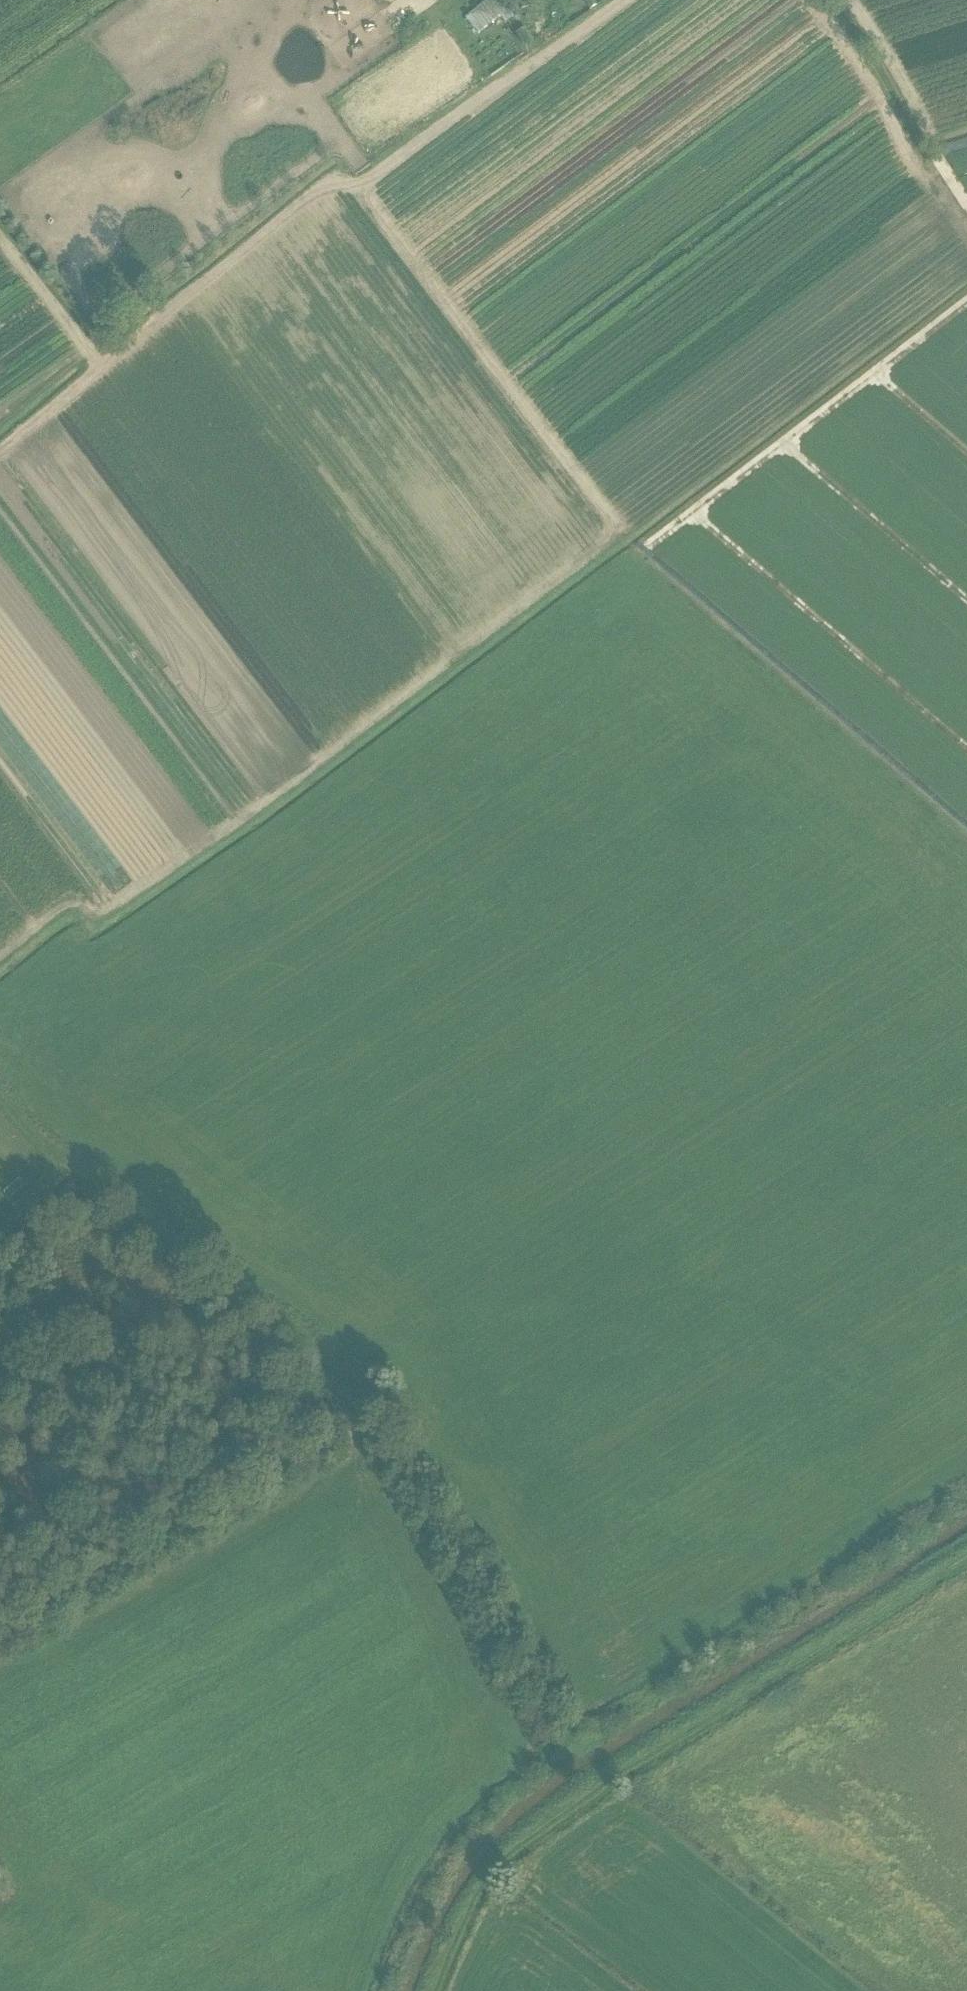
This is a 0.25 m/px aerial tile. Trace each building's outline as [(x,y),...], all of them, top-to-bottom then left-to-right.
[(501,0),(487,0),(465,18),(478,35),(500,17),(506,24),(515,17),(501,0)] [(433,104),(443,96),(429,78),(420,88),(433,104)]
